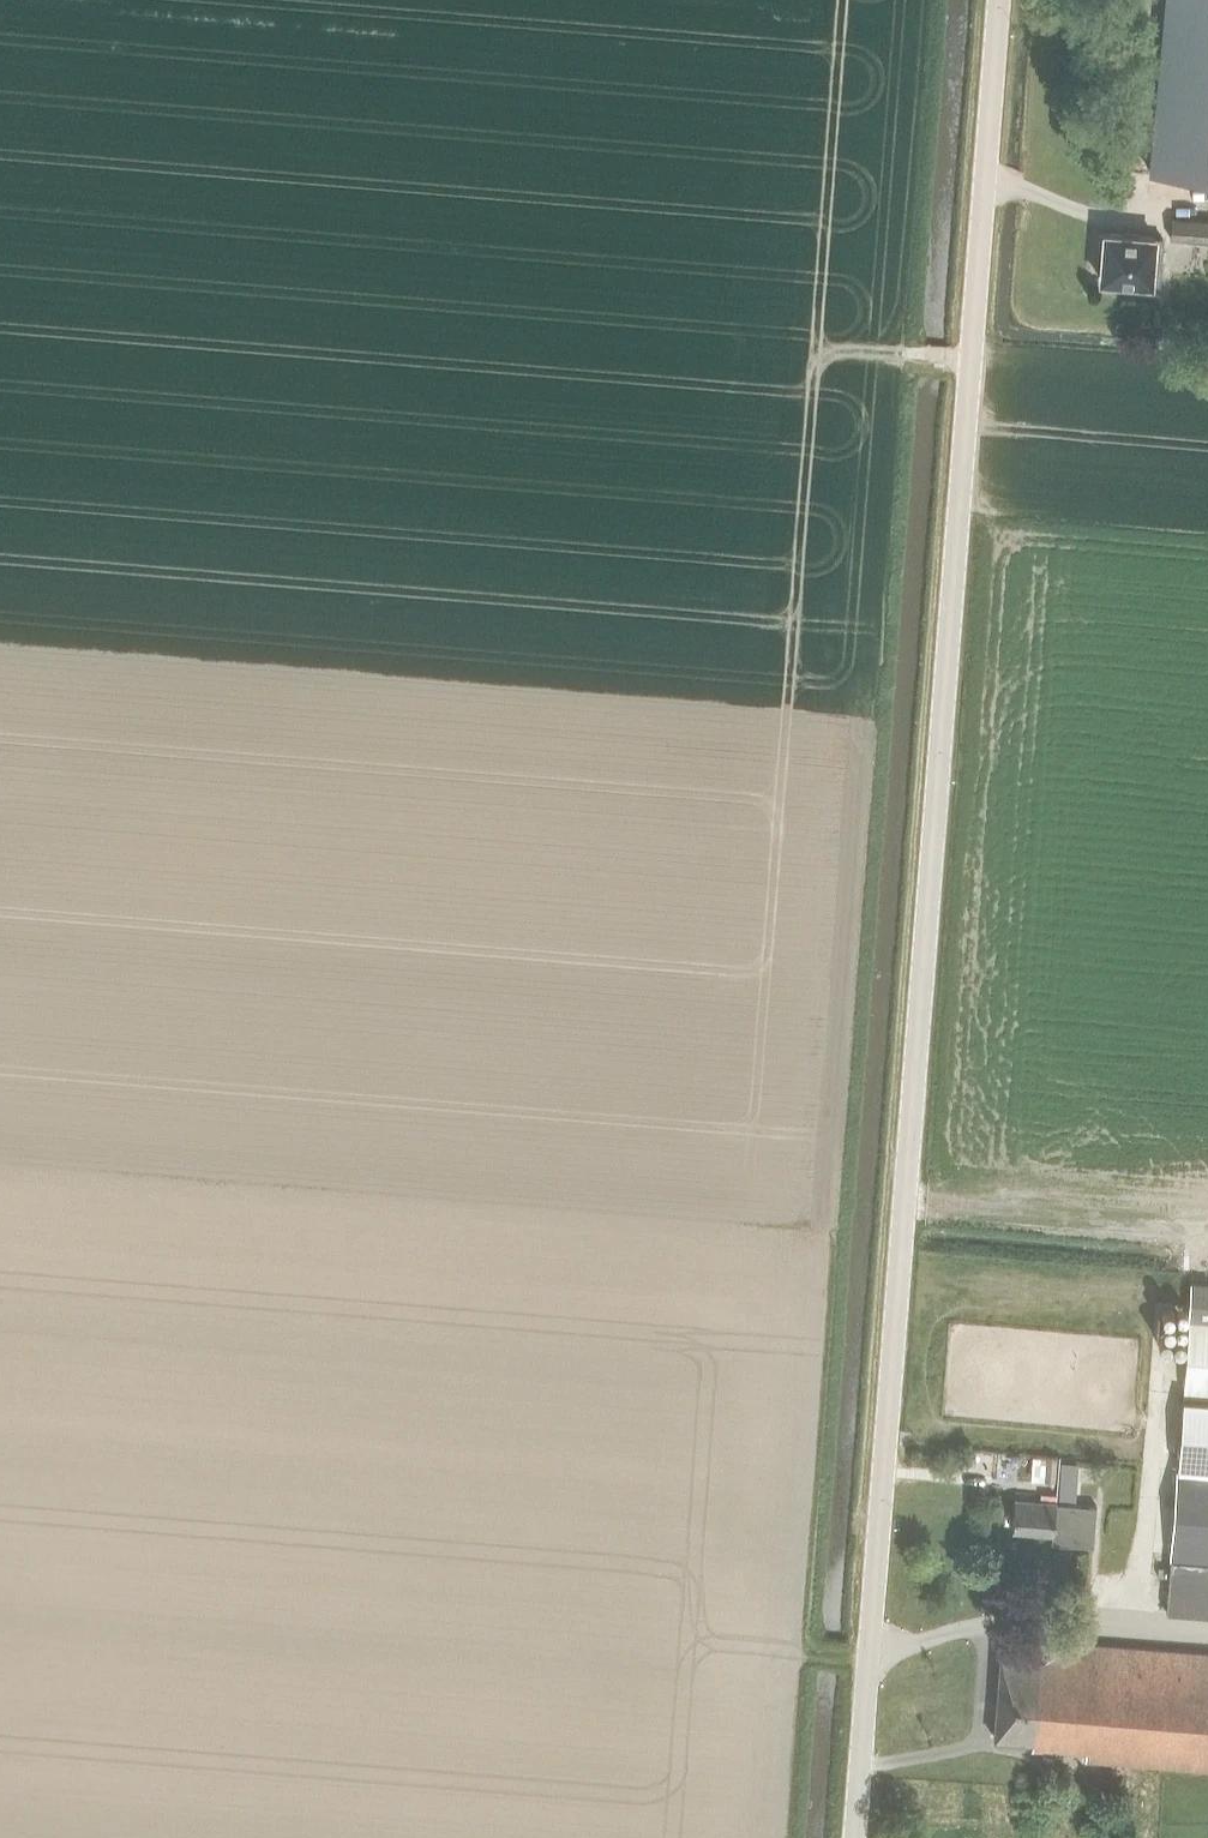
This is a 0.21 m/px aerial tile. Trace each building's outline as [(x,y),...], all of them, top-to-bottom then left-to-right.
[(1153,167),(1207,171),(1207,0),(1166,0),(1153,167)] [(1172,218),(1170,239),(1207,242),(1207,221),(1172,218)] [(1104,238),(1104,240),(1098,240),(1096,258),(1102,258),(1100,283),(1145,287),(1146,286),(1156,287),(1160,246),(1151,246),(1151,242),(1104,238)] [(1207,1319),(1207,1282),(1192,1280),(1189,1318),(1207,1319)] [(1189,1318),(1183,1398),(1207,1400),(1207,1319),(1189,1318)] [(1183,1400),(1182,1400),(1179,1467),(1207,1469),(1207,1402),(1183,1400)] [(1057,1458),(1046,1457),(1044,1480),(1055,1481),(1057,1458)] [(1167,1610),(1207,1613),(1207,1471),(1179,1468),(1172,1553),(1169,1590),(1167,1610)] [(1014,1499),(1012,1530),(1054,1533),(1056,1502),(1014,1499)] [(1054,1533),(1053,1544),(1093,1546),(1096,1505),(1056,1502),(1054,1533)] [(1045,1602),(1046,1592),(1032,1591),(1031,1601),(1045,1602)] [(1062,1640),(1061,1651),(1042,1657),(1001,1653),(994,1735),(1032,1739),(1031,1748),(1084,1752),(1084,1760),(1207,1771),(1207,1652),(1062,1640)]
